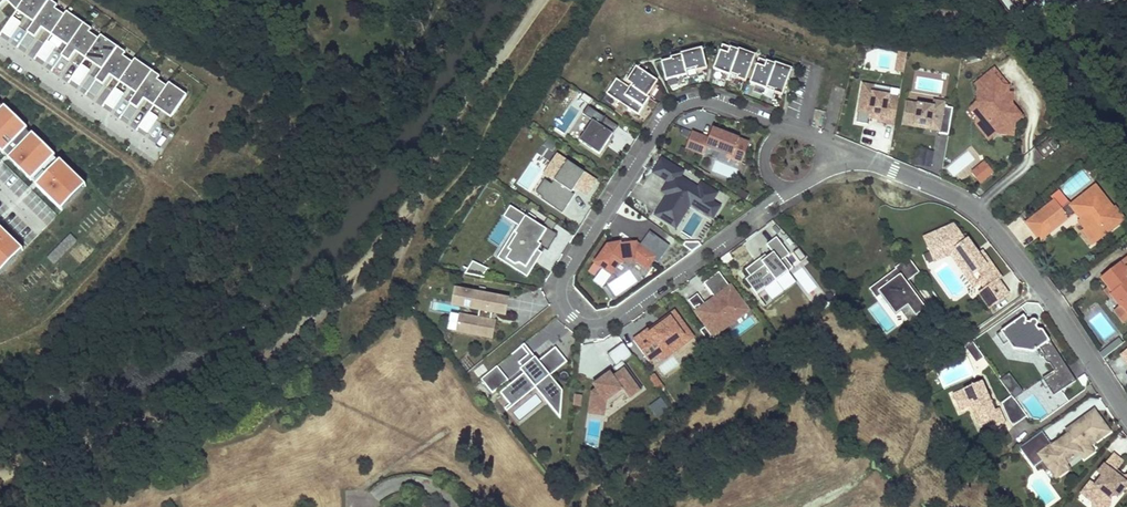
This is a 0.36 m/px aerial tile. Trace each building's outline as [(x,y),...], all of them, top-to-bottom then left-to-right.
[(5,0),(15,11),(32,23),(34,20),(17,9),(8,0),(5,0)] [(17,9),(34,20),(32,23),(26,32),(34,38),(41,28),(42,26),(68,44),(67,46),(60,56),(68,61),(75,52),(76,49),(103,67),(101,70),(95,79),(103,85),(109,75),(111,73),(137,91),(135,93),(129,103),(137,108),(143,99),(145,96),(171,115),(186,94),(168,82),(166,86),(156,80),(159,76),(134,59),(131,62),(122,56),(125,53),(100,35),(97,39),(88,33),(90,29),(65,12),(63,15),(54,9),(56,5),(48,0),(8,0),(17,9)] [(11,17),(1,32),(9,37),(19,22),(11,17)] [(42,26),(41,28),(67,46),(68,44),(42,26)] [(46,40),(35,55),(44,61),(54,46),(46,40)] [(739,49),(723,43),(714,68),(730,74),(731,73),(738,75),(737,77),(746,81),(756,54),(739,48),(739,49)] [(671,58),(661,60),(666,79),(687,73),(686,69),(696,67),(696,70),(707,67),(702,46),(681,51),(681,52),(671,55),(671,58)] [(76,49),(75,52),(101,70),(103,67),(76,49)] [(775,63),(759,57),(750,82),(767,88),(767,87),(774,89),(773,91),(783,94),(792,67),(775,61),(775,63)] [(80,64),(69,79),(78,85),(88,69),(80,64)] [(616,77),(607,92),(638,113),(650,96),(648,95),(658,80),(637,65),(627,80),(632,83),(630,86),(616,77)] [(1008,85),(1002,85),(990,70),(974,84),(976,88),(984,97),(984,109),(976,116),(982,123),(981,132),(988,140),(996,133),(1013,135),(1014,122),(1022,116),(1012,104),(1007,108),(1004,104),(1012,97),(1012,92),(1008,92),(1008,85)] [(111,73),(109,75),(135,93),(137,91),(111,73)] [(875,86),(864,84),(859,111),(869,113),(868,117),(885,120),(884,123),(894,125),(899,98),(874,93),(875,86)] [(114,87),(104,103),(112,108),(122,93),(114,87)] [(970,108),(976,116),(984,109),(984,97),(976,88),(970,108)] [(593,98),(584,91),(580,97),(589,104),(593,98)] [(145,96),(143,99),(170,117),(171,115),(145,96)] [(0,101),(0,112),(6,118),(12,112),(0,101)] [(934,107),(907,102),(903,125),(939,132),(939,134),(949,136),(953,109),(945,107),(945,104),(935,102),(934,107)] [(148,111),(138,126),(146,132),(157,116),(148,111)] [(3,152),(22,134),(15,126),(20,120),(12,112),(6,118),(0,112),(0,149),(3,152)] [(593,119),(579,139),(599,153),(610,138),(606,136),(609,131),(613,133),(618,125),(605,116),(600,124),(593,119)] [(40,140),(20,120),(15,126),(22,134),(3,152),(8,157),(27,138),(34,146),(40,140)] [(692,131),(685,147),(702,154),(706,145),(727,153),(726,156),(741,162),(749,142),(713,128),(709,138),(692,131)] [(27,138),(8,157),(31,180),(50,161),(42,154),(48,147),(40,140),(34,146),(27,138)] [(61,159),(48,147),(42,154),(50,161),(31,180),(36,185),(55,166),(61,159)] [(930,169),(934,151),(920,148),(916,166),(930,169)] [(597,179),(557,152),(544,171),(555,179),(552,182),(543,195),(542,197),(554,206),(560,198),(568,203),(575,193),(572,191),(574,187),(573,186),(577,180),(581,183),(579,186),(579,187),(587,193),(597,179)] [(669,162),(661,158),(653,171),(660,176),(669,162)] [(61,159),(36,185),(56,203),(80,178),(61,159)] [(980,184),(994,173),(984,161),(970,172),(980,184)] [(669,162),(660,176),(668,181),(663,188),(669,192),(655,214),(667,222),(683,198),(690,203),(712,217),(719,206),(711,201),(716,193),(701,183),(698,188),(679,176),(683,171),(669,162)] [(87,185),(80,178),(56,203),(62,210),(87,185)] [(536,191),(543,195),(552,182),(545,178),(536,191)] [(1043,208),(1027,222),(1040,238),(1053,229),(1067,217),(1068,219),(1076,212),(1082,219),(1079,221),(1085,228),(1083,230),(1093,242),(1124,218),(1115,207),(1113,208),(1095,185),(1071,204),(1069,201),(1060,208),(1057,204),(1046,212),(1043,208)] [(560,198),(554,206),(562,211),(568,203),(560,198)] [(675,227),(690,203),(683,198),(667,222),(675,227)] [(1054,200),(1043,208),(1046,212),(1057,204),(1054,200)] [(521,208),(512,202),(504,212),(517,221),(516,215),(521,208)] [(526,212),(521,208),(516,215),(517,221),(518,222),(521,224),(507,245),(510,247),(505,255),(514,261),(515,266),(525,273),(538,255),(534,252),(537,247),(540,243),(547,247),(557,232),(538,219),(536,221),(525,213),(526,212)] [(521,224),(518,222),(496,253),(515,266),(514,261),(505,255),(510,247),(507,245),(521,224)] [(952,223),(922,237),(933,261),(944,257),(942,254),(955,248),(973,274),(976,272),(977,272),(982,279),(982,280),(979,282),(984,288),(977,292),(988,307),(1008,293),(997,279),(1000,277),(984,254),(980,257),(977,253),(967,238),(964,240),(952,223)] [(18,242),(0,225),(0,261),(18,242)] [(1056,233),(1053,229),(1040,238),(1043,242),(1056,233)] [(623,261),(623,260),(634,258),(647,268),(653,259),(657,261),(669,245),(649,230),(639,243),(636,241),(620,243),(620,245),(612,246),(612,242),(607,243),(588,269),(594,273),(599,265),(611,273),(619,262),(623,261)] [(750,275),(745,279),(755,292),(763,286),(764,288),(792,267),(784,257),(789,254),(776,236),(766,244),(772,252),(775,256),(769,261),(766,257),(764,254),(745,268),(750,275)] [(0,261),(0,274),(24,249),(18,242),(0,261)] [(942,254),(944,257),(950,254),(974,286),(979,282),(982,280),(982,279),(977,272),(976,272),(973,274),(955,248),(942,254)] [(772,252),(766,257),(769,261),(775,256),(772,252)] [(905,281),(918,271),(908,257),(894,267),(895,268),(868,288),(876,298),(882,292),(895,310),(901,306),(909,316),(923,305),(905,281)] [(1101,278),(1110,288),(1110,289),(1112,287),(1116,292),(1112,296),(1121,307),(1122,307),(1126,312),(1126,258),(1101,278)] [(467,272),(482,279),(487,268),(472,262),(467,272)] [(738,297),(718,271),(703,282),(714,297),(705,304),(696,292),(688,299),(706,325),(713,320),(719,329),(740,313),(732,302),(738,297)] [(507,296),(455,286),(451,302),(479,308),(478,316),(459,312),(456,329),(491,336),(494,319),(490,318),(491,310),(496,311),(504,312),(507,296)] [(1110,288),(1106,291),(1111,298),(1112,296),(1116,292),(1112,287),(1110,289),(1110,288)] [(738,297),(732,302),(740,313),(746,309),(738,297)] [(1116,312),(1122,320),(1126,316),(1126,312),(1122,307),(1121,307),(1116,312)] [(687,330),(673,310),(659,320),(662,324),(657,327),(656,326),(648,331),(647,329),(646,328),(631,338),(647,359),(653,355),(668,344),(672,349),(686,340),(682,334),(687,330)] [(1023,315),(996,334),(1003,344),(1008,341),(1013,348),(1033,350),(1039,346),(1044,353),(1043,356),(1047,361),(1050,361),(1055,368),(1044,376),(1056,392),(1077,377),(1041,328),(1036,328),(1035,325),(1035,324),(1036,322),(1035,320),(1033,319),(1031,320),(1030,320),(1029,322),(1025,321),(1026,318),(1023,315)] [(659,320),(647,329),(648,331),(656,326),(657,327),(662,324),(659,320)] [(713,320),(706,325),(713,333),(719,329),(713,320)] [(704,326),(699,329),(706,338),(711,335),(704,326)] [(687,330),(682,334),(686,340),(692,336),(687,330)] [(622,340),(606,352),(614,364),(612,365),(617,372),(612,376),(609,371),(592,383),(596,387),(591,391),(588,406),(603,408),(604,399),(623,386),(629,395),(641,386),(623,360),(632,354),(622,340)] [(975,362),(982,357),(972,342),(964,347),(975,362)] [(668,344),(653,355),(662,357),(672,349),(668,344)] [(521,372),(498,390),(508,403),(523,390),(522,388),(529,382),(531,384),(533,382),(538,388),(536,390),(542,398),(545,396),(555,409),(559,405),(560,389),(546,372),(563,358),(553,346),(534,362),(526,353),(516,361),(520,366),(524,370),(521,372)] [(495,364),(479,377),(490,391),(506,378),(495,364)] [(1011,373),(1001,379),(1012,399),(1022,393),(1011,373)] [(657,378),(652,382),(658,391),(663,387),(657,378)] [(523,390),(531,384),(529,382),(522,388),(523,390)] [(982,382),(954,395),(961,410),(971,406),(978,419),(985,416),(988,424),(991,429),(1006,422),(999,408),(995,410),(982,382)] [(623,386),(604,399),(603,408),(607,409),(608,403),(623,392),(626,397),(629,395),(623,386)] [(580,393),(573,392),(572,403),(579,404),(580,393)] [(662,398),(649,405),(657,419),(670,411),(662,398)] [(1041,431),(1019,447),(1033,466),(1043,460),(1046,457),(1051,464),(1060,457),(1065,464),(1080,453),(1084,458),(1093,451),(1089,446),(1109,431),(1094,410),(1074,424),(1073,425),(1073,426),(1073,427),(1073,428),(1074,428),(1074,429),(1075,430),(1073,432),(1074,433),(1071,435),(1068,435),(1067,434),(1052,445),(1041,431)] [(985,416),(978,419),(981,427),(988,424),(985,416)] [(1099,473),(1103,476),(1096,485),(1091,482),(1082,493),(1095,504),(1107,503),(1110,500),(1116,492),(1120,496),(1126,487),(1126,476),(1119,477),(1115,473),(1118,469),(1124,462),(1114,454),(1099,473)] [(1046,457),(1043,460),(1056,478),(1069,469),(1065,464),(1060,457),(1051,464),(1046,457)]
